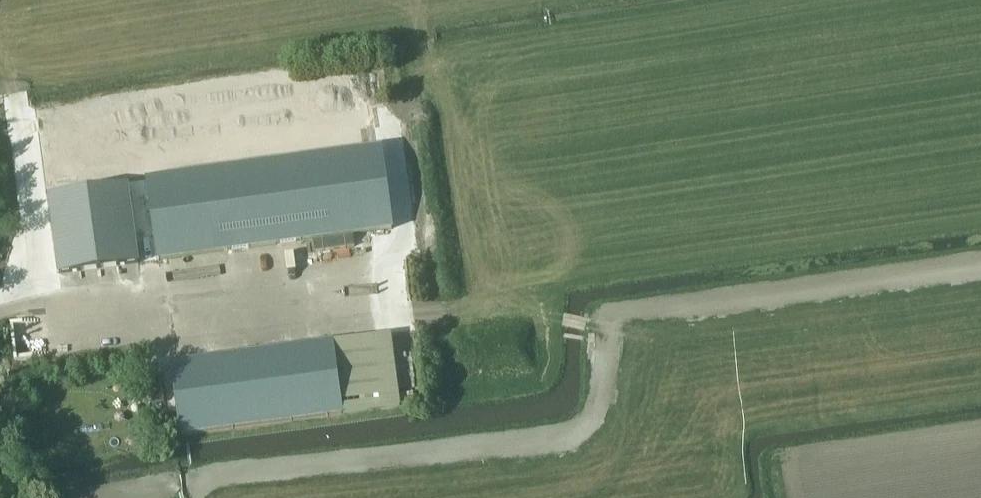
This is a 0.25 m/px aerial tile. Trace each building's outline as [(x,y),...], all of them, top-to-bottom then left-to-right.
[(159,259),(392,228),(381,145),(148,177),(159,259)] [(128,183),(47,194),(58,273),(95,268),(139,262),(128,183)] [(342,413),(333,341),(172,362),(182,434),(342,413)]
